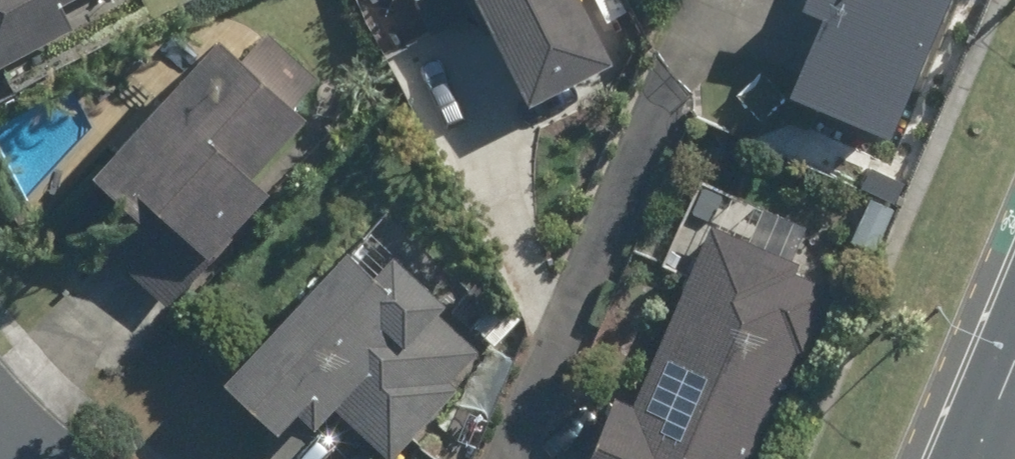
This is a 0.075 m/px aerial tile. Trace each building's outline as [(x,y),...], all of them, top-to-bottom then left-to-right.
[(69,25),(56,0),(0,0),(0,60),(69,25)] [(421,31),(462,10),(470,25),(481,19),(517,93),(598,52),(572,0),(405,0),(421,31)] [(607,17),(626,7),(622,0),(597,0),(607,17)] [(784,76),(884,118),(934,0),(815,0),(784,76)] [(246,157),(298,100),(291,92),(313,69),(262,22),(240,46),(213,22),(88,157),(133,199),(96,239),(161,299),(208,246),(204,242),(266,175),(246,157)] [(805,218),(735,188),(720,223),(710,218),(629,399),(611,391),(581,458),(745,458),(795,345),(802,347),(830,281),(792,266),(796,257),(789,254),(805,218)] [(868,194),(849,235),(873,246),(891,205),(868,194)] [(476,344),(429,301),(440,290),(387,241),(368,261),(342,237),(220,365),(274,416),(290,399),(309,417),(330,395),(388,451),(455,381),(448,373),(476,344)] [(500,294),(475,321),(493,338),(518,311),(500,294)]
